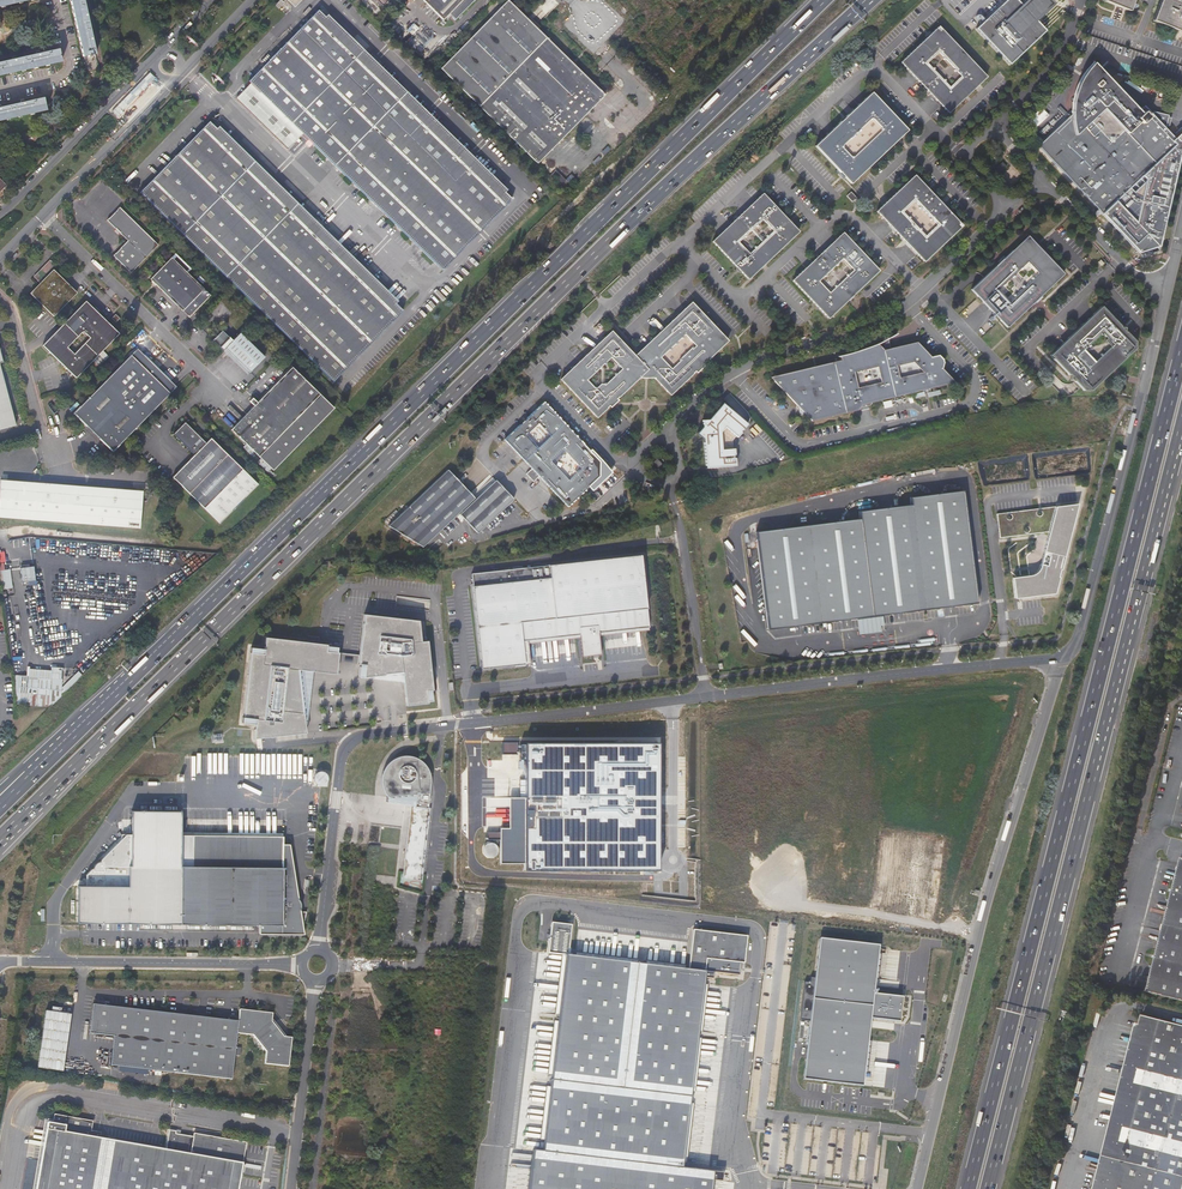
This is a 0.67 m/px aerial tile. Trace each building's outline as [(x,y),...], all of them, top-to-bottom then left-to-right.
[(88,73),(99,70),(84,0),(71,0),(88,73)] [(444,19),(450,13),(456,18),(474,0),(424,0),(444,19)] [(480,106),(538,164),(605,96),(547,38),(508,0),(507,0),(441,67),(480,106)] [(1010,65),(1046,31),(1037,21),(1035,19),(1038,15),(1039,16),(1045,10),(1046,8),(1047,6),(1048,4),(1048,2),(1047,1),(1047,0),(1030,0),(1027,3),(1027,4),(1024,7),(1017,0),(1007,0),(976,29),(1010,65)] [(1104,2),(1116,7),(1129,12),(1134,0),(1104,0),(1104,2)] [(1181,4),(1172,0),(1161,0),(1152,22),(1181,33),(1181,4)] [(250,80),(252,83),(304,133),(442,268),(509,200),(317,12),(250,80)] [(930,36),(901,63),(907,69),(949,113),(976,87),(978,85),(987,77),(939,27),(930,36)] [(0,62),(0,75),(62,61),(59,49),(0,62)] [(1121,93),(1094,63),(1084,74),(1078,84),(1074,95),(1073,101),(1072,107),(1072,114),(1038,147),(1097,209),(1093,214),(1097,218),(1102,214),(1139,254),(1159,247),(1181,150),(1181,133),(1180,134),(1175,139),(1144,106),(1139,111),(1136,108),(1121,93)] [(304,133),(252,83),(237,98),(289,149),(304,133)] [(1123,91),(1121,93),(1136,108),(1137,106),(1123,91)] [(1179,93),(1173,92),(1171,99),(1178,100),(1179,93)] [(822,140),(815,147),(843,176),(851,184),(899,139),(908,131),(872,93),(865,100),(845,118),(822,140)] [(0,107),(0,121),(46,110),(44,98),(0,107)] [(1029,119),(1036,127),(1049,115),(1042,107),(1029,119)] [(212,120),(143,191),(332,379),(402,308),(212,120)] [(1002,163),(996,168),(1000,172),(1006,167),(1002,163)] [(882,207),(877,212),(883,218),(902,238),(905,241),(924,262),(963,226),(943,206),(941,204),(940,202),(915,176),(904,186),(890,200),(887,202),(882,207)] [(851,192),(847,197),(853,202),(857,198),(851,192)] [(739,269),(749,280),(799,232),(789,222),(763,194),(761,196),(743,213),(740,216),(720,235),(713,241),(739,269)] [(107,220),(116,229),(117,229),(120,232),(120,233),(128,241),(113,256),(131,273),(158,246),(120,208),(107,220)] [(851,298),(880,271),(844,233),(836,240),(816,259),(814,261),(806,268),(793,281),(816,305),(829,319),(851,298)] [(1064,275),(1026,234),(1003,256),(997,261),(994,264),(982,275),(978,279),(974,283),(969,288),(983,303),(989,309),(996,317),(1007,328),(1031,306),(1036,301),(1040,297),(1064,275)] [(192,270),(176,254),(150,280),(182,312),(204,290),(187,274),(192,270)] [(34,277),(41,284),(44,281),(40,277),(42,274),(45,277),(56,265),(51,260),(34,277)] [(44,281),(41,284),(31,295),(55,318),(65,308),(73,316),(44,346),(79,379),(120,335),(86,302),(77,312),(69,304),(78,294),(54,270),(44,281)] [(696,372),(697,374),(701,370),(705,366),(704,364),(728,341),(717,329),(693,303),(675,320),(642,351),(640,352),(636,357),(613,332),(605,339),(588,355),(568,374),(562,380),(598,418),(610,406),(611,408),(615,404),(619,401),(618,399),(639,379),(646,378),(656,378),(672,395),(696,372)] [(1068,376),(1069,375),(1070,374),(1072,377),(1076,380),(1075,381),(1074,382),(1077,385),(1080,388),(1083,392),(1090,392),(1111,372),(1113,370),(1115,369),(1116,368),(1135,349),(1135,342),(1125,332),(1125,333),(1124,334),(1121,332),(1118,329),(1120,327),(1101,307),(1094,314),(1090,318),(1085,322),(1075,332),(1073,334),(1065,342),(1059,347),(1049,356),(1068,376)] [(890,351),(890,349),(886,350),(886,352),(885,352),(873,346),(840,355),(841,361),(771,377),(799,407),(806,415),(812,422),(858,411),(859,408),(861,405),(872,403),(929,389),(949,384),(951,379),(942,369),(943,364),(943,360),(939,355),(931,357),(917,342),(892,349),(892,350),(890,351)] [(238,384),(252,369),(228,346),(220,354),(210,343),(200,353),(211,363),(214,360),(238,384)] [(136,350),(73,415),(112,453),(175,388),(136,350)] [(214,360),(211,363),(235,387),(238,384),(214,360)] [(334,409),(293,368),(258,403),(253,398),(250,401),(255,406),(251,410),(254,412),(234,432),(246,444),(244,447),(251,454),(254,451),(261,458),(258,462),(268,472),(272,468),(273,470),(334,409)] [(14,428),(0,369),(0,431),(14,428)] [(891,401),(883,402),(885,409),(892,407),(891,401)] [(591,451),(565,423),(545,402),(539,408),(505,440),(506,441),(522,458),(524,460),(525,461),(532,469),(527,474),(534,482),(540,476),(549,486),(568,507),(590,487),(591,488),(605,476),(601,472),(601,471),(601,469),(601,467),(601,466),(605,463),(592,450),(591,451)] [(723,403),(709,420),(707,420),(703,420),(703,427),(697,434),(705,440),(707,468),(736,466),(736,459),(734,459),(734,458),(734,457),(734,456),(735,455),(735,451),(733,449),(729,445),(733,441),(736,437),(738,438),(741,434),(741,433),(741,432),(741,430),(742,429),(744,430),(748,424),(745,421),(731,409),(723,403)] [(254,412),(251,410),(232,430),(234,432),(254,412)] [(173,477),(220,523),(258,485),(211,439),(206,444),(201,438),(202,437),(198,433),(196,434),(184,423),(173,434),(195,455),(173,477)] [(658,459),(654,463),(659,469),(663,465),(658,459)] [(431,532),(435,537),(462,511),(463,512),(460,515),(478,534),(513,501),(515,499),(514,499),(496,480),(475,501),(474,500),(475,498),(457,479),(448,470),(389,527),(418,545),(431,532)] [(1,480),(0,490),(0,517),(136,528),(139,491),(1,480)] [(616,505),(630,501),(628,492),(613,496),(616,505)] [(755,534),(767,629),(977,603),(964,493),(911,499),(912,507),(860,513),(861,521),(755,534)] [(1018,576),(1020,597),(1055,593),(1077,504),(1057,506),(1050,532),(1041,566),(1039,569),(1038,571),(1035,573),(1032,575),(1029,575),(1028,575),(1018,576)] [(1001,537),(1050,532),(1057,506),(1039,508),(999,513),(999,520),(1000,526),(1001,537)] [(423,548),(435,537),(431,532),(418,545),(423,548)] [(472,574),(482,670),(531,665),(529,645),(528,641),(580,636),(581,639),(583,658),(600,656),(598,637),(598,634),(649,629),(642,557),(472,574)] [(0,563),(0,580),(1,588),(2,589),(12,587),(10,569),(4,570),(3,563),(0,563)] [(33,567),(20,568),(22,582),(35,580),(33,567)] [(365,665),(364,678),(392,675),(392,676),(393,676),(393,677),(394,677),(395,676),(396,675),(403,674),(406,706),(428,704),(428,702),(427,691),(431,691),(433,691),(428,641),(421,642),(419,621),(364,615),(359,655),(358,665),(360,665),(365,665)] [(598,634),(598,637),(641,633),(650,632),(650,630),(649,629),(598,634)] [(528,641),(529,645),(581,639),(580,636),(528,641)] [(326,651),(327,647),(327,645),(323,644),(318,644),(266,638),(264,649),(264,655),(251,653),(243,718),(256,719),(255,725),(253,739),(256,739),(306,734),(302,698),(302,697),(303,697),(303,696),(303,695),(303,694),(302,694),(301,694),(299,670),(336,675),(339,653),(337,653),(326,651)] [(62,679),(29,676),(28,693),(18,692),(17,704),(51,705),(60,697),(62,679)] [(19,676),(18,692),(28,693),(29,676),(19,676)] [(517,743),(502,742),(502,755),(517,755),(517,743)] [(658,743),(524,743),(524,780),(524,785),(524,786),(524,791),(524,792),(524,797),(524,798),(524,863),(524,870),(641,870),(657,870),(658,816),(658,785),(658,743)] [(383,791),(384,791),(383,792),(384,793),(384,794),(385,795),(386,797),(387,798),(403,797),(403,798),(409,797),(409,796),(416,796),(412,832),(427,833),(430,809),(428,809),(429,797),(431,783),(431,781),(431,780),(431,779),(430,777),(430,775),(429,773),(429,772),(428,770),(427,768),(426,767),(424,765),(423,764),(421,762),(420,761),(418,760),(416,759),(413,758),(411,757),(409,757),(407,757),(405,757),(403,757),(400,757),(399,758),(397,758),(393,760),(391,761),(389,763),(388,764),(387,766),(385,768),(384,769),(383,771),(382,773),(382,775),(381,777),(381,779),(381,782),(381,783),(381,785),(382,787),(382,789),(383,791)] [(314,771),(315,785),(329,785),(328,770),(314,771)] [(407,832),(412,832),(416,796),(409,796),(409,797),(403,798),(403,797),(387,798),(385,803),(405,805),(411,806),(407,832)] [(508,828),(500,828),(500,832),(500,840),(500,863),(524,863),(524,798),(509,798),(508,828)] [(126,835),(86,875),(86,886),(78,886),(77,923),(86,923),(140,924),(259,925),(259,934),(304,934),(301,912),(296,912),(296,897),(298,897),(290,844),(283,844),(283,837),(224,837),(223,836),(223,835),(222,834),(221,834),(220,834),(219,835),(218,836),(218,837),(181,836),(181,811),(131,810),(131,835),(126,835)] [(422,882),(422,876),(407,874),(412,832),(407,832),(402,880),(422,882)] [(422,876),(427,833),(412,832),(407,874),(422,876)] [(500,832),(486,832),(486,840),(500,840),(500,832)] [(487,857),(490,858),(494,857),(496,855),(498,852),(498,848),(496,845),(494,843),(490,843),(487,843),(485,845),(483,848),(483,852),(485,855),(487,857)] [(1177,888),(1175,895),(1160,953),(1158,961),(1150,992),(1181,1000),(1181,869),(1177,888)] [(565,954),(569,924),(551,922),(547,952),(565,954)] [(698,930),(692,929),(688,969),(705,971),(739,975),(743,942),(744,935),(698,930)] [(878,945),(819,938),(813,983),(804,982),(799,1019),(809,1021),(805,1057),(802,1078),(861,1086),(870,1017),(899,1021),(902,996),(872,993),(878,945)] [(543,1153),(682,1170),(705,971),(688,969),(565,954),(543,1153)] [(234,1056),(235,1048),(237,1034),(253,1036),(266,1052),(265,1064),(289,1067),(292,1038),(284,1037),(274,1026),(272,1022),(272,1014),(239,1010),(238,1022),(222,1020),(93,1006),(90,1035),(114,1038),(110,1067),(162,1072),(232,1080),(234,1056)] [(56,1013),(45,1011),(37,1069),(62,1072),(71,1015),(56,1013)] [(1141,1014),(1097,1188),(1181,1188),(1181,1024),(1141,1014)] [(40,1188),(237,1188),(245,1142),(193,1133),(192,1136),(175,1134),(175,1131),(169,1130),(165,1149),(99,1138),(100,1132),(91,1130),(92,1121),(54,1114),(52,1123),(47,1122),(46,1130),(51,1130),(40,1188)] [(531,1152),(527,1188),(711,1188),(713,1173),(682,1170),(543,1153),(531,1152)]
